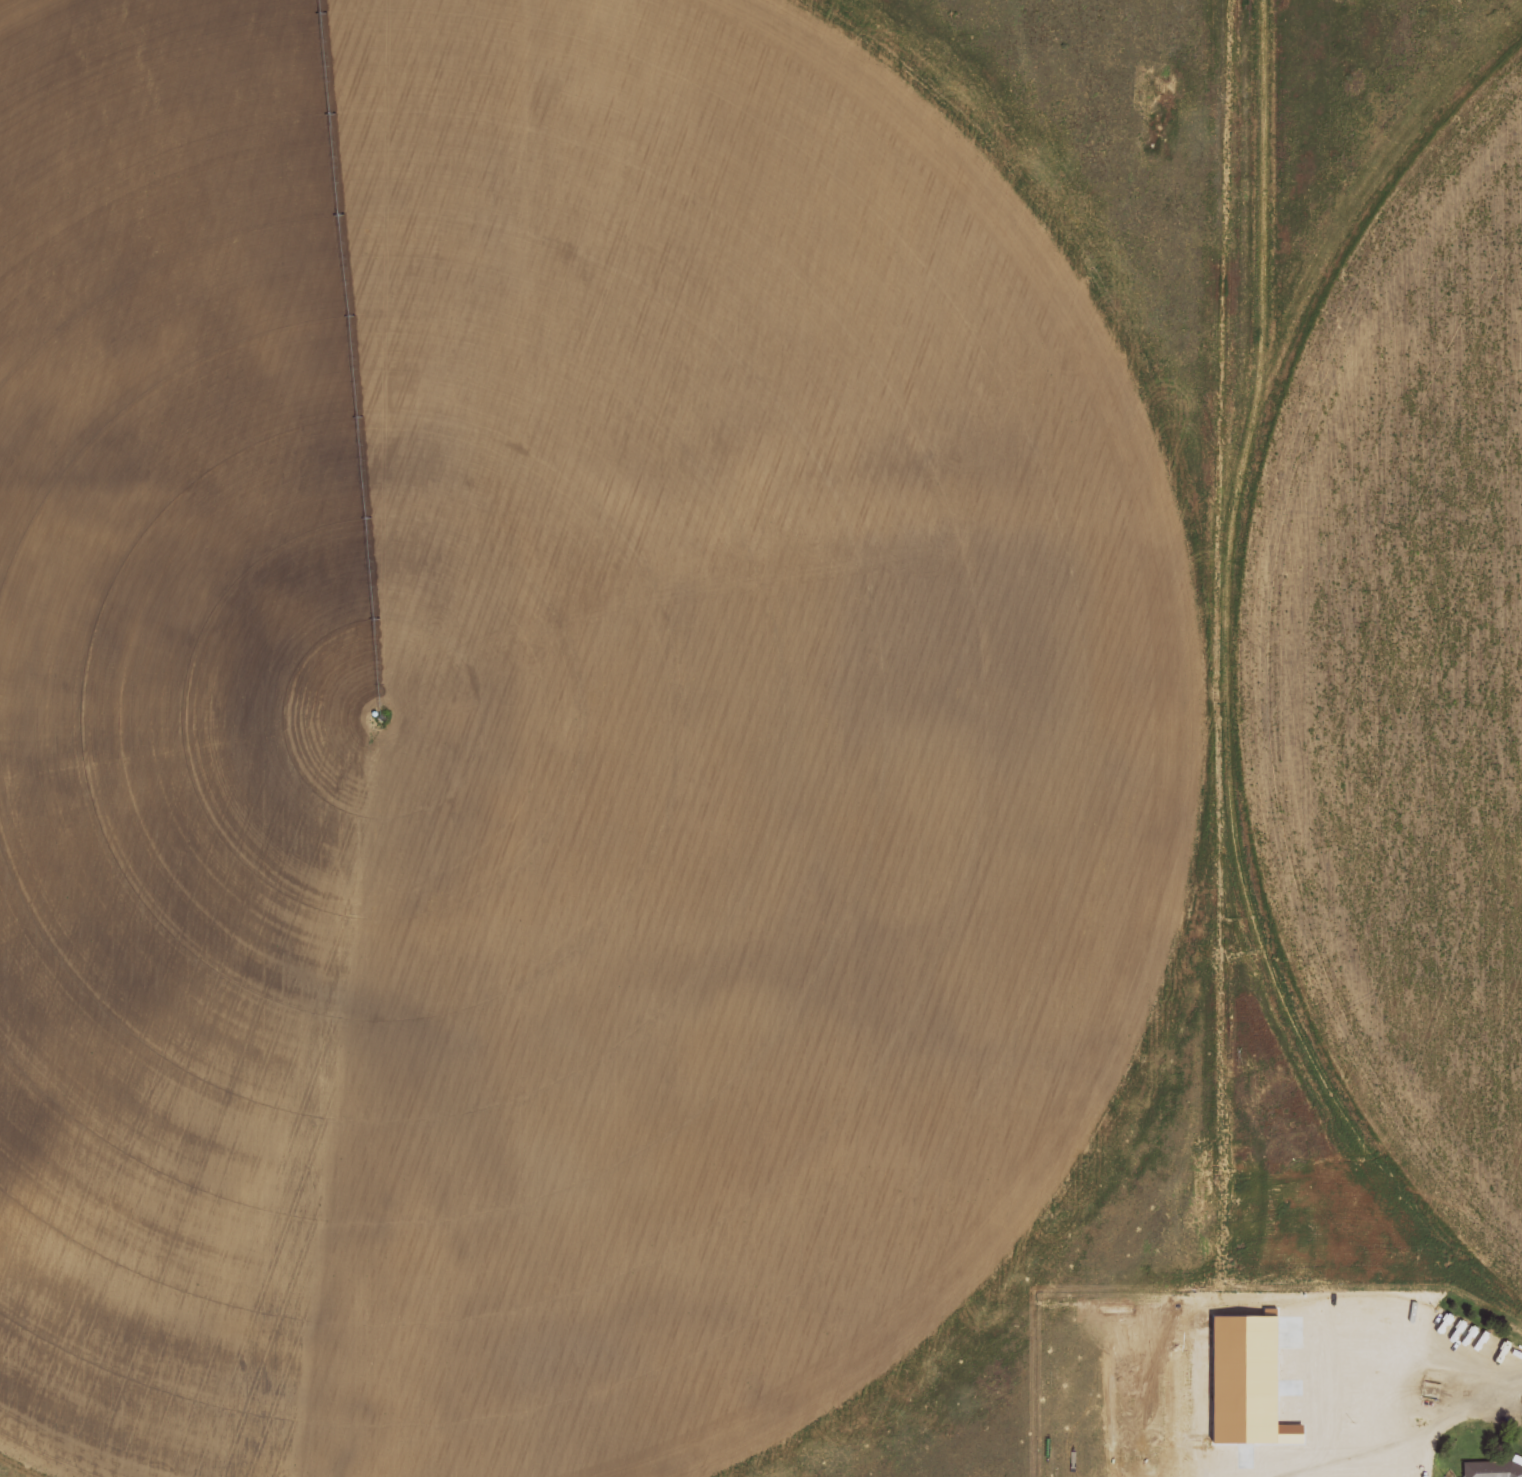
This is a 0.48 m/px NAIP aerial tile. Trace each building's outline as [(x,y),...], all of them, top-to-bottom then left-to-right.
[(1512,1453),(1510,1459),(1464,1461),(1462,1466),(1462,1476),(1521,1476),(1521,1457),(1512,1453)]
